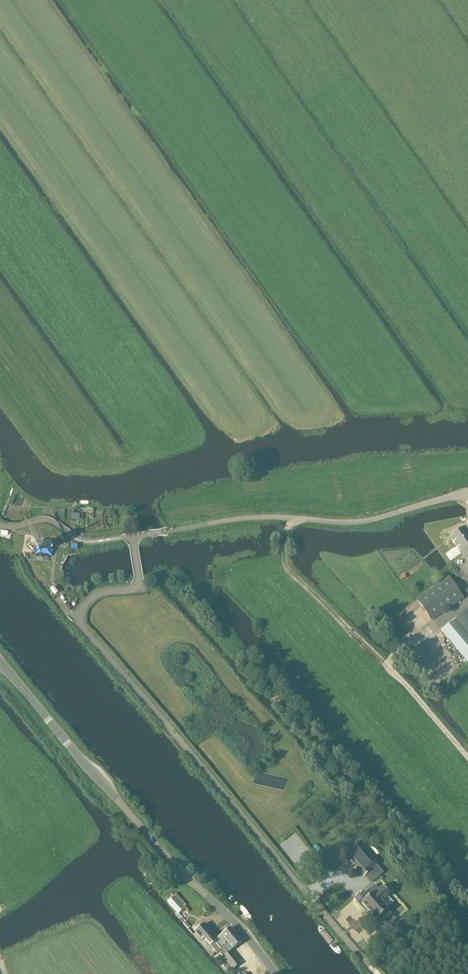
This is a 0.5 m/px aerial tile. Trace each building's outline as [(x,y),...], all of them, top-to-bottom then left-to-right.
[(448,536),(457,548),(463,544),(465,545),(467,543),(467,529),(465,531),(462,526),(448,536)] [(52,555),(54,541),(38,539),(37,553),(52,555)] [(464,546),(463,544),(457,548),(467,563),(467,544),(464,546)] [(417,599),(432,620),(463,598),(448,577),(417,599)] [(442,631),(467,662),(467,661),(467,635),(455,620),(442,631)] [(344,853),(365,876),(378,865),(357,842),(344,853)] [(374,885),(364,895),(367,898),(362,903),(377,920),(379,918),(382,922),(390,915),(387,911),(389,909),(382,902),(390,895),(383,886),(378,890),(374,885)] [(168,903),(178,914),(185,908),(175,897),(168,903)] [(211,946),(216,952),(222,947),(228,942),(228,941),(236,934),(231,928),(218,939),(205,924),(195,932),(202,940),(204,938),(211,946)] [(242,942),(236,934),(228,941),(228,942),(222,947),(216,952),(217,954),(220,952),(223,956),(222,957),(233,970),(241,963),(231,951),(242,942)]
